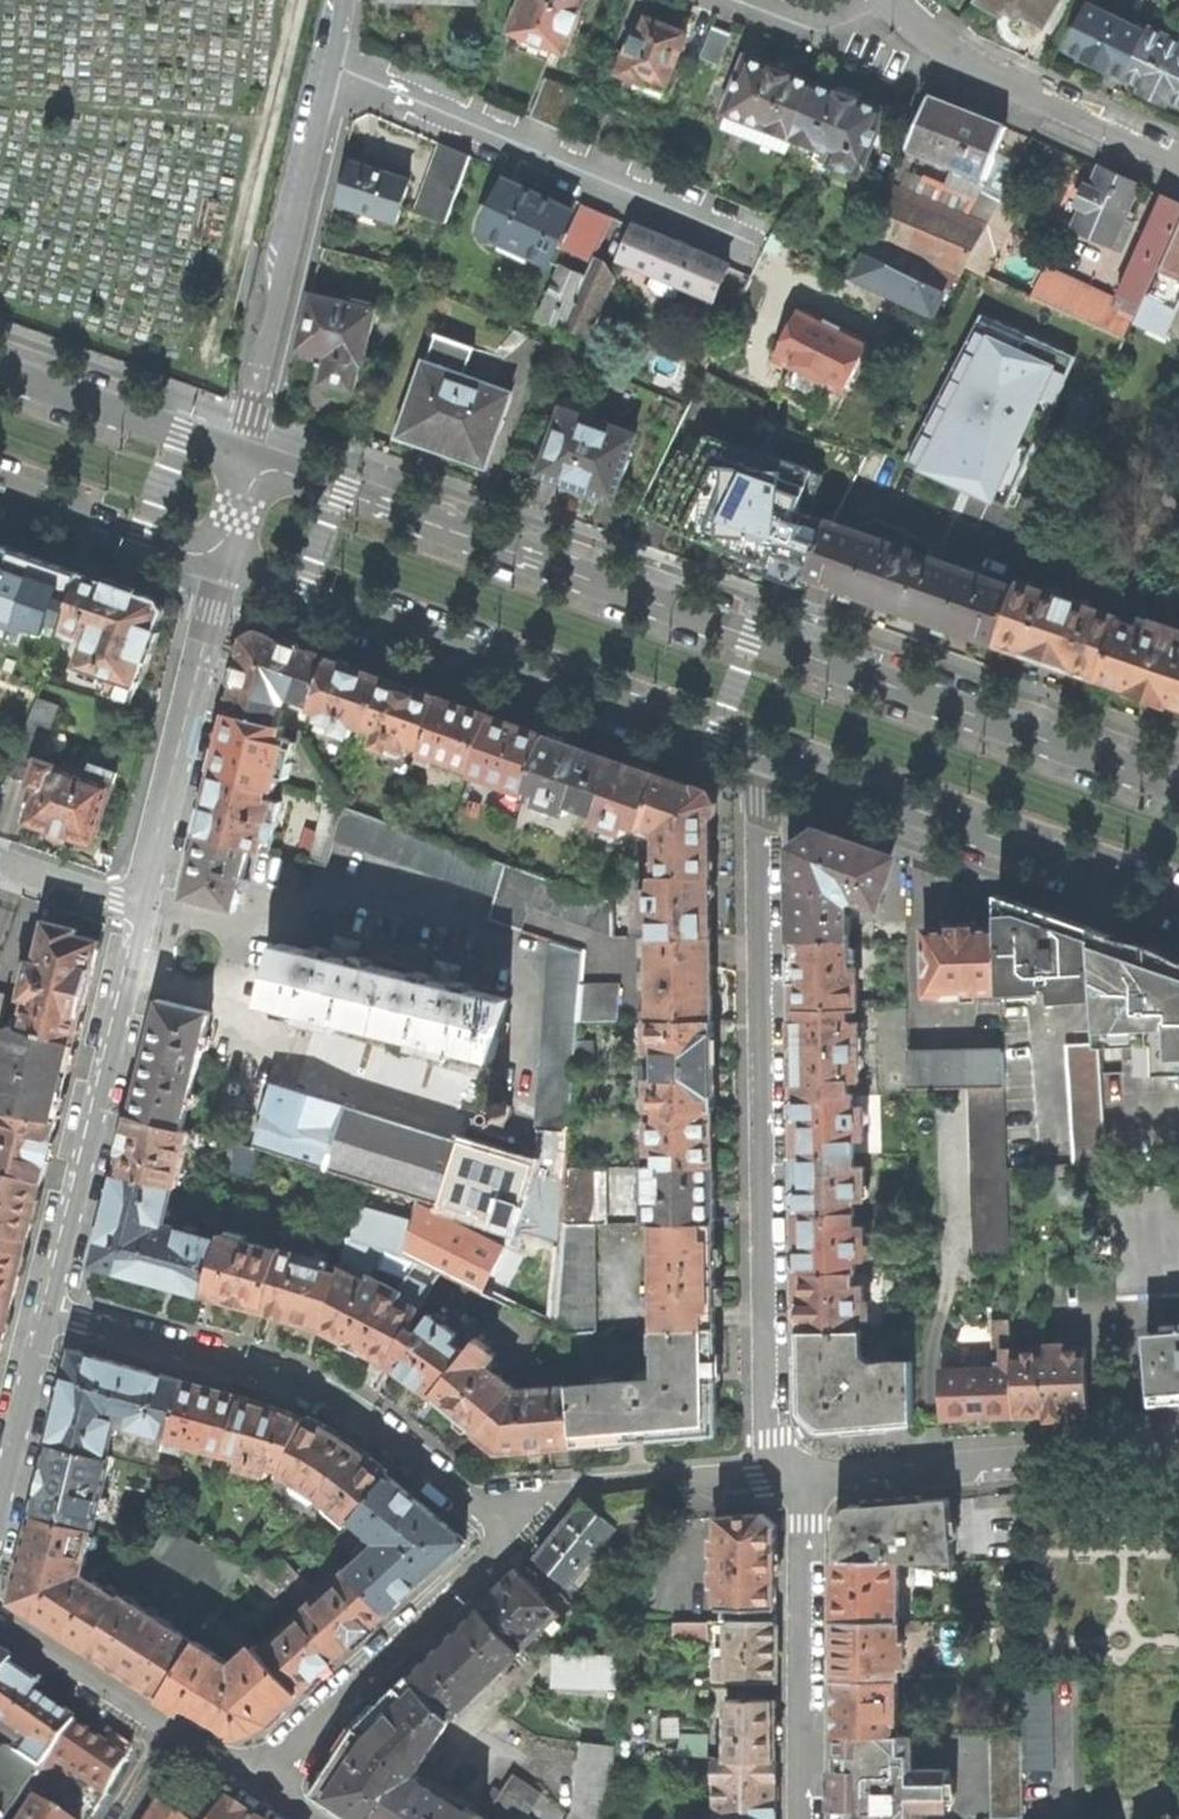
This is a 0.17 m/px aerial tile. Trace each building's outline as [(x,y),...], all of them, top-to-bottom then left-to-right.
[(555,64),(561,50),(566,52),(574,32),(576,33),(583,16),(581,15),(587,0),(522,0),(517,11),(519,12),(511,32),(516,33),(510,47),(545,60),(555,64)] [(1007,16),(1017,22),(1024,12),(1045,24),(1059,0),(981,0),(1007,16)] [(1088,56),(1127,74),(1147,32),(1091,4),(1070,47),(1088,56)] [(634,88),(663,99),(681,50),(688,33),(663,24),(648,18),(641,37),(634,35),(619,74),(637,80),(634,88)] [(713,26),(701,57),(718,64),(730,33),(713,26)] [(1150,27),(1147,32),(1127,74),(1147,84),(1144,89),(1158,96),(1171,102),(1173,97),(1178,100),(1178,40),(1150,27)] [(729,114),(791,138),(812,83),(792,75),(793,72),(791,64),(786,62),(780,60),(772,64),(771,67),(746,58),(739,75),(738,75),(731,94),(732,96),(725,112),(729,114)] [(568,85),(547,76),(532,115),(567,131),(583,91),(568,85)] [(837,92),(812,83),(791,138),(786,151),(807,159),(808,157),(859,176),(885,110),(859,100),(860,96),(853,93),(839,88),(837,92)] [(972,112),(928,95),(918,122),(907,149),(987,179),(1007,126),(972,112)] [(786,151),(791,138),(729,114),(723,127),(786,151)] [(441,219),(447,221),(471,155),(442,143),(418,210),(441,219)] [(398,222),(411,180),(390,174),(392,167),(384,164),(376,162),(374,168),(354,161),(341,203),(398,222)] [(1121,176),(1101,167),(1074,227),(1123,249),(1136,222),(1133,221),(1124,217),(1128,209),(1138,184),(1121,176)] [(917,196),(970,218),(980,198),(927,177),(917,196)] [(531,252),(550,261),(560,240),(565,242),(570,231),(564,229),(572,212),(539,197),(507,182),(485,230),(505,240),(502,246),(527,258),(531,252)] [(970,218),(917,196),(892,186),(870,234),(962,272),(966,265),(987,224),(970,218)] [(980,198),(970,218),(987,224),(999,200),(1000,198),(985,190),(980,198)] [(1164,195),(1119,293),(1116,292),(1115,296),(1045,265),(1030,294),(1126,337),(1135,319),(1141,303),(1148,286),(1178,223),(1178,201),(1164,195)] [(1019,209),(999,200),(987,224),(966,265),(985,273),(1019,209)] [(1136,213),(1128,209),(1124,217),(1133,221),(1136,213)] [(607,261),(625,222),(613,217),(565,326),(588,335),(591,327),(608,287),(613,275),(607,261)] [(715,297),(728,265),(684,246),(636,226),(623,257),(661,273),(656,284),(673,292),(678,280),(715,297)] [(1162,267),(1148,286),(1141,303),(1135,319),(1164,333),(1177,311),(1178,306),(1178,230),(1162,267)] [(934,314),(945,290),(870,253),(859,277),(887,291),(882,300),(901,309),(906,299),(934,314)] [(564,325),(585,276),(563,266),(542,315),(564,325)] [(376,309),(312,294),(299,350),(328,356),(322,383),(337,387),(354,390),(361,364),(364,365),(376,309)] [(802,306),(777,357),(846,392),(871,341),(838,325),(802,306)] [(918,438),(907,461),(920,468),(963,489),(978,496),(979,494),(1007,507),(1028,465),(1030,460),(1065,386),(1064,385),(1062,389),(1050,384),(1063,357),(994,323),(981,316),(969,341),(967,341),(948,380),(937,403),(936,403),(918,438)] [(473,348),(437,334),(428,360),(401,434),(453,453),(485,464),(510,394),(462,377),(473,348)] [(595,407),(569,398),(542,474),(565,483),(564,488),(573,491),(613,504),(630,459),(629,458),(637,434),(591,419),(595,407)] [(695,458),(678,452),(643,528),(799,586),(804,573),(808,575),(829,519),(836,513),(867,457),(786,428),(779,424),(762,448),(711,431),(695,458)] [(1017,587),(830,522),(811,577),(853,591),(949,625),(996,642),(1017,587)] [(86,573),(83,573),(83,574),(22,553),(21,554),(8,549),(3,547),(3,546),(0,545),(0,623),(26,633),(32,615),(65,627),(65,626),(86,573)] [(98,691),(132,702),(138,686),(140,687),(167,609),(162,600),(125,587),(86,573),(65,626),(93,636),(91,643),(87,641),(78,666),(103,675),(98,691)] [(1020,581),(1017,587),(996,642),(1051,661),(1099,678),(1120,619),(1121,617),(1020,581)] [(1120,619),(1099,678),(1128,689),(1128,693),(1155,702),(1168,706),(1169,704),(1178,707),(1178,628),(1142,616),(1138,626),(1120,619)] [(255,633),(247,637),(228,714),(276,725),(283,701),(288,702),(290,697),(313,705),(329,660),(294,647),(255,633)] [(6,658),(2,669),(12,673),(16,661),(6,658)] [(356,669),(329,660),(313,705),(312,709),(322,712),(319,718),(336,724),(334,731),(349,736),(353,723),(366,728),(383,679),(356,669)] [(409,688),(383,679),(366,728),(378,732),(374,744),(388,750),(391,743),(407,749),(409,743),(420,747),(437,698),(409,688)] [(28,822),(92,844),(101,816),(116,772),(90,763),(89,768),(70,762),(67,768),(40,759),(58,704),(38,697),(9,773),(32,782),(27,799),(35,802),(28,822)] [(463,707),(437,698),(420,747),(419,751),(473,770),(492,717),(463,707)] [(221,744),(214,775),(270,788),(275,789),(279,775),(288,778),(292,764),(284,762),(289,740),(281,738),(283,727),(276,725),(228,714),(221,744)] [(516,725),(492,717),(473,770),(472,773),(526,792),(527,789),(546,736),(516,725)] [(575,746),(546,736),(527,789),(538,792),(535,801),(569,813),(572,804),(583,808),(602,756),(575,746)] [(629,765),(602,756),(583,808),(596,812),(593,821),(626,833),(629,824),(639,828),(640,825),(658,775),(629,765)] [(207,802),(199,835),(250,847),(260,850),(263,836),(274,838),(282,802),(267,799),(270,788),(214,775),(207,802)] [(685,785),(658,775),(640,825),(656,830),(656,876),(710,876),(710,818),(707,817),(712,804),(706,794),(695,789),(695,788),(685,785)] [(328,866),(334,839),(342,805),(325,801),(311,862),(328,866)] [(481,804),(470,801),(466,811),(477,815),(481,804)] [(334,839),(496,894),(506,863),(342,805),(334,839)] [(793,848),(794,941),(845,940),(845,902),(853,896),(878,906),(887,882),(880,879),(889,857),(855,845),(817,831),(793,848)] [(184,898),(234,911),(250,847),(199,835),(192,866),(184,898)] [(593,926),(614,927),(614,901),(506,863),(496,894),(489,919),(522,929),(530,904),(544,898),(549,911),(566,904),(571,919),(590,914),(593,926)] [(711,903),(710,876),(656,876),(653,877),(653,887),(643,887),(644,923),(654,922),(654,936),(711,935),(711,903)] [(1000,928),(1002,992),(1002,994),(1038,992),(1038,1003),(1097,999),(1099,1042),(1099,1044),(1137,1041),(1138,1061),(1171,1062),(1172,1073),(1178,1073),(1178,958),(1157,950),(1036,908),(999,895),(1000,928)] [(78,929),(46,921),(36,963),(30,961),(21,999),(27,1000),(21,1029),(75,1043),(87,994),(100,941),(76,935),(78,929)] [(1002,992),(1000,928),(976,929),(976,924),(963,924),(951,925),(951,930),(927,931),(928,995),(1002,992)] [(712,973),(711,935),(654,936),(652,936),(654,1020),(712,1020),(712,973)] [(337,937),(332,957),(356,962),(360,942),(349,940),(337,937)] [(795,973),(795,1010),(848,1009),(858,1009),(858,981),(857,981),(856,966),(850,966),(850,940),(845,940),(794,941),(795,973)] [(547,1325),(556,1329),(564,1224),(569,1168),(572,1131),(570,1131),(584,951),(552,941),(534,1165),(275,1085),(262,1126),(261,1126),(255,1146),(381,1185),(420,1196),(404,1254),(442,1273),(547,1325)] [(342,1021),(418,1039),(417,1045),(454,1054),(456,1048),(495,1057),(509,998),(457,986),(433,980),(356,962),(332,957),(280,945),(274,970),(265,1003),(305,1013),(303,1019),(340,1028),(342,1021)] [(438,961),(433,980),(457,986),(461,966),(449,963),(438,961)] [(581,1020),(617,1020),(620,985),(584,985),(581,1020)] [(0,991),(0,1024),(1,1024),(8,993),(0,991)] [(147,1051),(131,1114),(182,1128),(210,1012),(159,1000),(147,1051)] [(796,1053),(796,1095),(850,1094),(849,1081),(860,1081),(858,1020),(848,1020),(848,1009),(795,1010),(796,1053)] [(714,1020),(712,1020),(654,1020),(649,1020),(649,1052),(658,1052),(659,1065),(713,1065),(712,1041),(712,1036),(714,1036),(714,1020)] [(75,1043),(21,1029),(10,1026),(0,1065),(0,1110),(1,1110),(57,1120),(66,1082),(75,1043)] [(1075,1165),(1107,1162),(1099,1044),(1099,1042),(1068,1045),(1075,1165)] [(1005,1087),(1003,1052),(908,1053),(909,1089),(970,1088),(1005,1087)] [(713,1084),(713,1065),(659,1065),(659,1077),(650,1077),(650,1110),(659,1110),(713,1109),(715,1109),(715,1094),(713,1094),(713,1084)] [(1007,1169),(1005,1087),(970,1088),(975,1260),(1010,1259),(1007,1169)] [(797,1128),(797,1154),(854,1153),(854,1141),(864,1141),(863,1105),(854,1105),(854,1094),(850,1094),(796,1095),(797,1128)] [(485,1118),(506,1124),(512,1104),(492,1097),(485,1118)] [(714,1136),(713,1109),(659,1110),(659,1120),(650,1120),(650,1154),(660,1154),(660,1166),(714,1166),(714,1136)] [(57,1120),(1,1110),(0,1112),(0,1171),(42,1181),(49,1151),(57,1120)] [(125,1142),(117,1171),(172,1185),(176,1186),(189,1130),(182,1128),(131,1114),(125,1142)] [(254,1178),(262,1151),(242,1145),(235,1171),(254,1178)] [(797,1187),(798,1213),(855,1213),(854,1200),(864,1200),(864,1164),(855,1164),(854,1153),(797,1154),(797,1187)] [(714,1192),(714,1166),(660,1166),(647,1167),(647,1223),(655,1223),(715,1222),(714,1192)] [(569,1168),(564,1224),(594,1224),(608,1223),(607,1167),(569,1168)] [(42,1181),(0,1171),(0,1232),(28,1239),(35,1210),(42,1181)] [(152,1278),(205,1293),(220,1240),(182,1230),(180,1239),(160,1233),(172,1185),(117,1171),(106,1218),(95,1263),(152,1278)] [(277,1180),(267,1177),(263,1190),(273,1193),(277,1180)] [(363,1350),(388,1363),(409,1327),(442,1273),(404,1254),(420,1196),(381,1185),(363,1180),(338,1273),(322,1329),(324,1329),(349,1342),(348,1343),(350,1345),(349,1346),(353,1348),(360,1352),(361,1350),(362,1351),(363,1350)] [(798,1243),(799,1273),(854,1272),(855,1272),(855,1261),(865,1260),(865,1225),(855,1225),(855,1213),(798,1213),(798,1243)] [(716,1267),(715,1222),(655,1223),(656,1328),(658,1328),(716,1327),(716,1304),(716,1283),(716,1275),(716,1267)] [(556,1329),(565,1334),(589,1331),(595,1331),(594,1224),(564,1224),(556,1329)] [(28,1239),(0,1232),(0,1293),(14,1296),(22,1263),(28,1239)] [(234,1302),(263,1311),(279,1251),(221,1234),(220,1240),(205,1293),(234,1302)] [(289,1319),(322,1329),(338,1273),(327,1270),(329,1262),(280,1248),(279,1251),(263,1311),(271,1313),(271,1315),(280,1317),(288,1320),(289,1319)] [(799,1303),(799,1329),(854,1328),(854,1317),(864,1317),(864,1284),(854,1283),(854,1272),(799,1273),(799,1303)] [(14,1296),(0,1293),(0,1354),(7,1326),(14,1296)] [(428,1393),(430,1395),(466,1352),(453,1342),(459,1334),(431,1314),(418,1333),(409,1327),(388,1363),(412,1381),(410,1382),(417,1387),(427,1395),(428,1393)] [(1013,1350),(1012,1319),(994,1320),(995,1358),(1013,1358),(1013,1350)] [(717,1374),(716,1327),(658,1328),(659,1378),(569,1385),(569,1386),(573,1445),(606,1442),(644,1439),(718,1433),(717,1384),(717,1374)] [(821,1431),(913,1423),(913,1362),(888,1362),(872,1365),(861,1356),(861,1328),(854,1328),(799,1329),(800,1372),(800,1411),(821,1431)] [(1145,1333),(1152,1404),(1178,1402),(1178,1330),(1145,1333)] [(566,1355),(591,1353),(589,1331),(565,1334),(566,1355)] [(454,1414),(476,1433),(514,1387),(487,1365),(496,1354),(479,1339),(467,1353),(466,1352),(430,1395),(454,1414)] [(1048,1349),(1013,1350),(1013,1358),(1013,1368),(1015,1416),(1045,1415),(1045,1416),(1058,1415),(1064,1415),(1063,1414),(1089,1413),(1087,1348),(1065,1349),(1065,1343),(1048,1344),(1048,1349)] [(63,1398),(52,1443),(106,1456),(117,1411),(132,1415),(130,1425),(167,1435),(183,1380),(132,1366),(74,1351),(63,1398)] [(978,1417),(1015,1416),(1013,1368),(995,1368),(954,1370),(941,1371),(943,1418),(978,1417)] [(213,1389),(183,1380),(167,1435),(167,1438),(190,1444),(228,1454),(244,1397),(213,1389)] [(521,1449),(573,1445),(569,1386),(520,1391),(514,1387),(476,1433),(499,1451),(521,1449)] [(259,1401),(244,1397),(228,1454),(241,1458),(238,1467),(256,1473),(258,1468),(271,1472),(273,1467),(281,1470),(305,1419),(289,1411),(273,1406),(259,1401)] [(318,1425),(305,1419),(281,1470),(279,1475),(305,1488),(328,1504),(349,1522),(353,1518),(388,1475),(368,1458),(354,1448),(343,1440),(318,1425)] [(187,1452),(190,1444),(167,1438),(164,1446),(187,1452)] [(43,1481),(34,1514),(93,1529),(111,1457),(106,1456),(52,1443),(43,1481)] [(425,1577),(465,1539),(427,1507),(388,1475),(353,1518),(381,1541),(349,1570),(387,1612),(425,1577)] [(581,1497),(582,1502),(582,1501),(609,1522),(627,1521),(652,1518),(653,1518),(653,1516),(650,1489),(581,1497)] [(836,1519),(836,1560),(899,1561),(956,1561),(950,1498),(887,1503),(849,1506),(836,1519)] [(537,1558),(571,1585),(616,1528),(609,1522),(582,1501),(582,1502),(561,1529),(559,1531),(537,1558)] [(764,1513),(720,1516),(720,1536),(714,1536),(714,1554),(716,1554),(716,1568),(714,1568),(714,1586),(720,1586),(720,1620),(708,1621),(708,1622),(776,1622),(776,1525),(764,1513)] [(13,1601),(88,1649),(121,1597),(94,1580),(90,1585),(81,1579),(93,1529),(34,1514),(25,1555),(13,1601)] [(653,1516),(653,1518),(652,1518),(648,1528),(654,1530),(658,1519),(653,1516)] [(225,1598),(244,1569),(246,1566),(167,1526),(151,1552),(225,1598)] [(284,1588),(298,1575),(282,1558),(261,1562),(284,1588)] [(836,1590),(836,1620),(898,1620),(899,1561),(836,1560),(836,1590)] [(271,1599),(284,1588),(261,1562),(246,1566),(244,1569),(271,1599)] [(364,1633),(387,1612),(349,1570),(305,1610),(343,1652),(364,1633)] [(499,1588),(479,1608),(520,1650),(546,1625),(555,1616),(559,1613),(517,1571),(499,1588)] [(122,1671),(162,1697),(197,1642),(123,1595),(121,1597),(88,1649),(122,1671)] [(493,1680),(522,1652),(520,1650),(479,1608),(443,1643),(411,1673),(454,1718),(484,1688),(483,1686),(492,1678),(493,1680)] [(323,1670),(343,1652),(305,1610),(262,1650),(300,1692),(323,1670)] [(562,1623),(555,1616),(546,1625),(553,1632),(562,1623)] [(836,1649),(836,1679),(898,1679),(898,1667),(904,1667),(904,1640),(899,1641),(898,1620),(836,1620),(836,1649)] [(777,1650),(776,1622),(708,1622),(674,1622),(674,1638),(708,1638),(708,1630),(729,1630),(729,1659),(717,1659),(717,1678),(729,1677),(776,1678),(777,1650)] [(272,1718),(300,1692),(262,1650),(256,1644),(234,1665),(198,1641),(197,1642),(162,1697),(193,1716),(224,1736),(249,1731),(272,1718)] [(615,1690),(617,1655),(552,1653),(551,1688),(615,1690)] [(11,1665),(0,1658),(0,1680),(11,1665)] [(23,1797),(72,1725),(40,1703),(31,1697),(39,1684),(11,1665),(0,1680),(0,1732),(17,1744),(13,1751),(5,1746),(0,1754),(0,1818),(7,1818),(23,1797)] [(336,1757),(314,1792),(356,1818),(484,1818),(485,1818),(416,1774),(444,1731),(454,1718),(411,1673),(399,1685),(357,1726),(336,1757)] [(836,1705),(835,1734),(900,1734),(899,1679),(898,1679),(836,1679),(836,1705)] [(1021,1689),(1022,1734),(1022,1771),(1054,1770),(1052,1688),(1021,1689)] [(776,1725),(776,1699),(729,1699),(728,1758),(776,1758),(776,1725)] [(72,1725),(23,1797),(35,1805),(58,1818),(90,1818),(92,1815),(131,1748),(107,1731),(98,1743),(86,1735),(72,1725)] [(835,1818),(913,1818),(913,1809),(949,1809),(949,1770),(913,1770),(913,1734),(900,1734),(835,1734),(835,1788),(835,1818)] [(990,1734),(992,1818),(1023,1817),(1022,1771),(1022,1734),(990,1734)] [(613,1799),(615,1746),(584,1742),(572,1812),(569,1818),(603,1818),(613,1799)] [(707,1744),(684,1745),(684,1758),(707,1758),(707,1744)] [(776,1758),(728,1758),(717,1758),(718,1818),(776,1818),(776,1792),(776,1758)] [(514,1774),(487,1815),(494,1818),(523,1818),(541,1792),(514,1774)] [(35,1805),(26,1818),(58,1818),(35,1805)] [(160,1808),(156,1805),(147,1818),(178,1818),(160,1808)] [(218,1818),(244,1818),(226,1807),(218,1818)]
